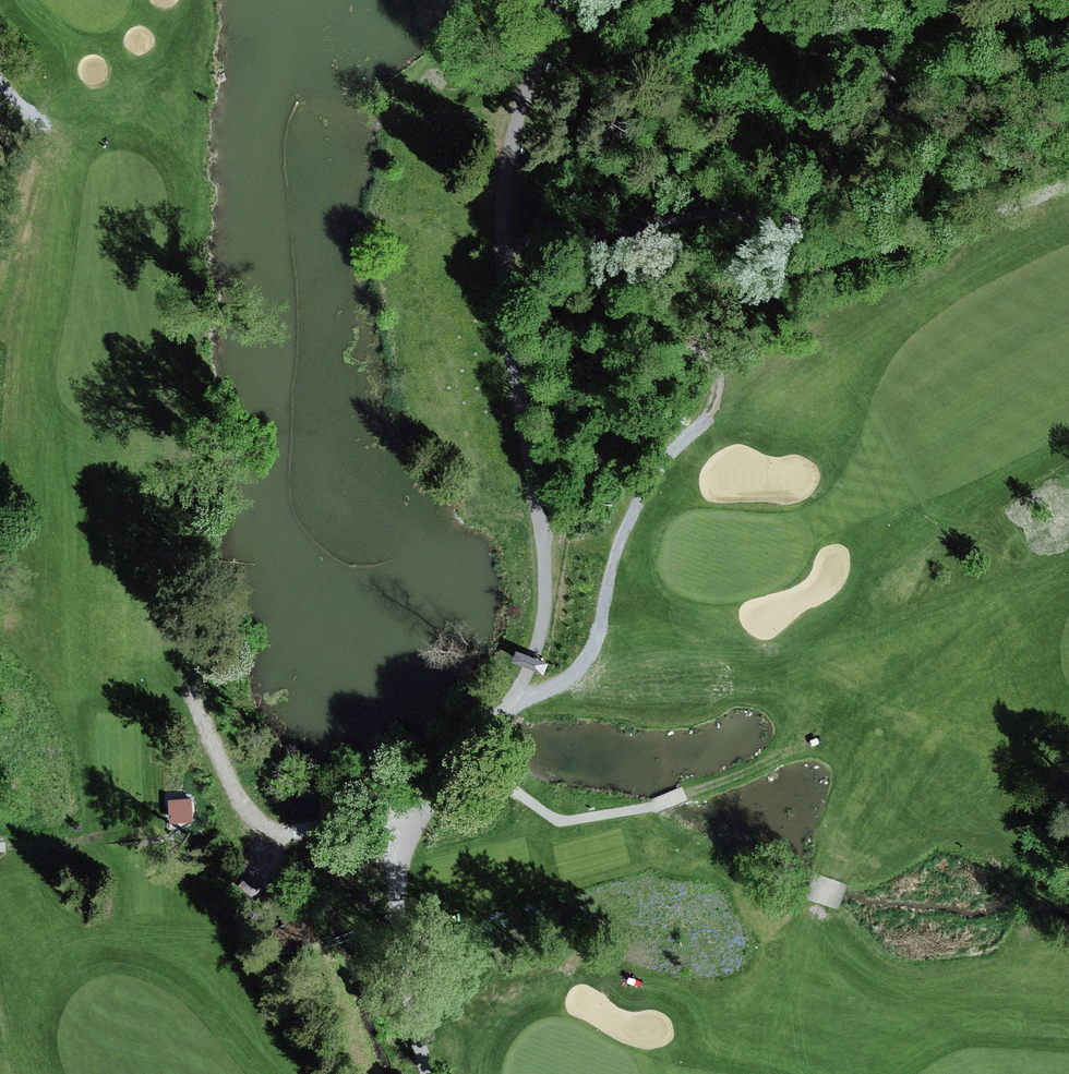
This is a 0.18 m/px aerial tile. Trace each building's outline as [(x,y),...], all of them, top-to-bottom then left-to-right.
[(175,801),(176,820),(197,819),(195,799),(175,801)]
